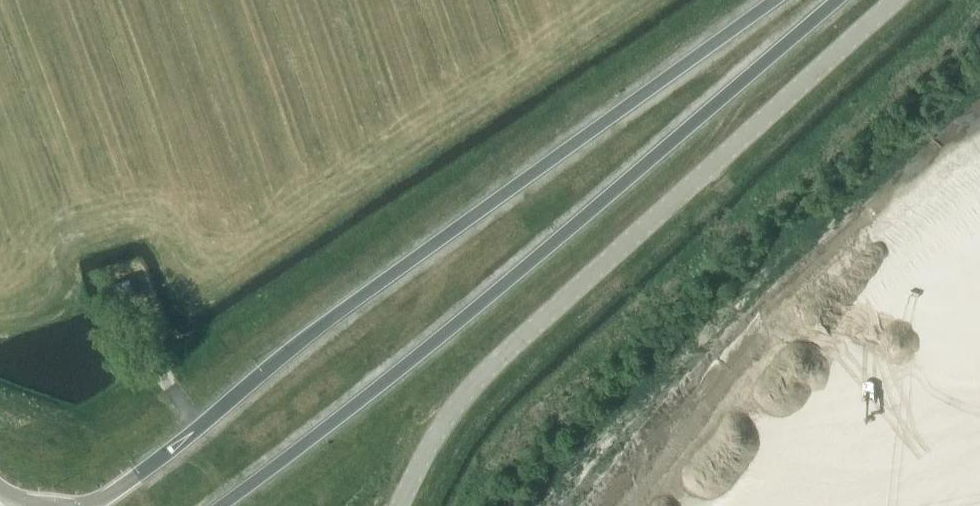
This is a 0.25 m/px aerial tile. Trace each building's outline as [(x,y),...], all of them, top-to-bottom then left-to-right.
[(111,287),(117,303),(133,297),(126,281),(111,287)]
